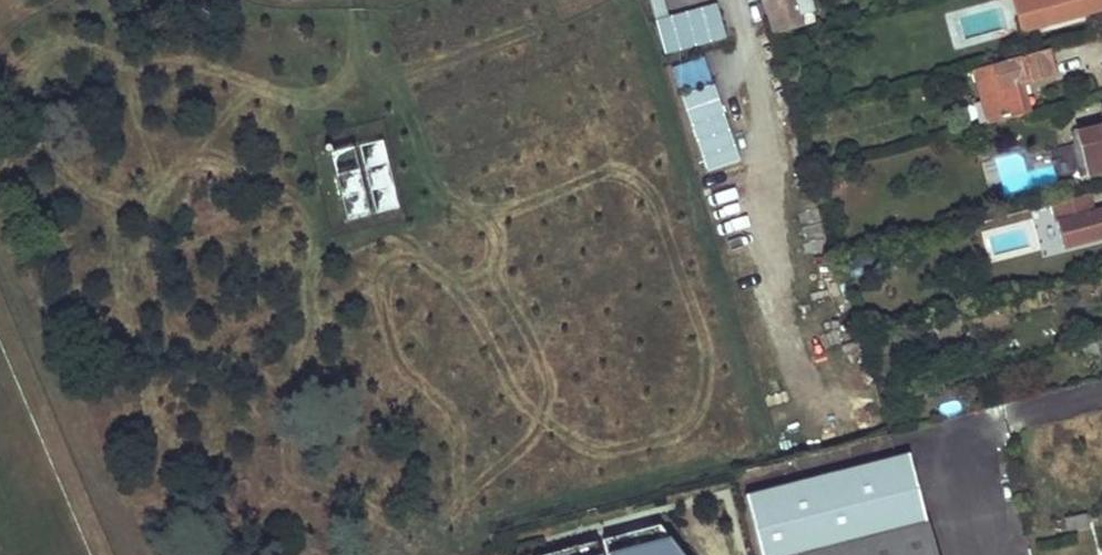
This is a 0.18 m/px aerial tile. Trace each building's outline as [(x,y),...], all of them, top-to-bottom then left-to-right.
[(653,19),(667,16),(663,0),(648,0),(653,19)] [(775,32),(791,27),(784,0),(768,4),(775,32)] [(1022,34),(1101,13),(1101,0),(1012,0),(1022,34)] [(717,5),(655,21),(664,56),(726,40),(717,5)] [(974,71),(988,125),(1029,115),(1024,94),(1018,95),(1015,84),(1055,73),(1049,50),(1011,61),(974,71)] [(705,58),(671,68),(704,174),(739,163),(705,58)] [(1075,136),(1087,176),(1101,172),(1101,129),(1075,136)] [(353,148),(327,154),(345,224),(371,217),(353,148)] [(820,174),(814,175),(820,197),(826,195),(820,174)] [(1053,209),(1035,211),(1039,246),(1057,244),(1053,209)] [(1057,224),(1065,250),(1101,240),(1101,212),(1057,224)] [(1083,347),(1085,360),(1101,356),(1101,342),(1083,347)] [(743,492),(760,554),(792,554),(921,520),(902,449),(743,492)] [(1086,516),(1065,520),(1068,531),(1088,526),(1086,516)] [(921,520),(792,554),(931,554),(921,520)] [(604,541),(608,554),(677,554),(655,528),(604,541)] [(595,544),(597,554),(608,554),(604,541),(595,544)] [(595,544),(549,554),(597,554),(595,544)]
